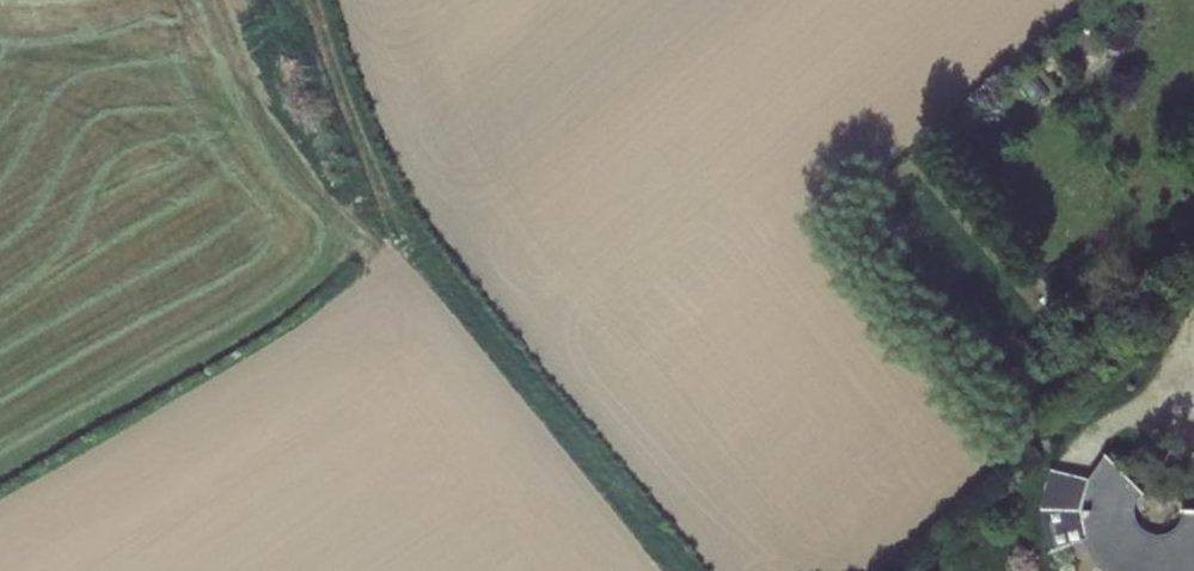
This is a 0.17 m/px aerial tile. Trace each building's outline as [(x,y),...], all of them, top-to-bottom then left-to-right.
[(1142,491),(1108,463),(1098,477),(1091,493),(1089,519),(1092,536),(1099,552),(1116,570),(1193,570),(1193,521),(1191,521),(1184,531),(1173,537),(1155,537),(1144,531),(1138,520),(1136,502),(1142,491)]
